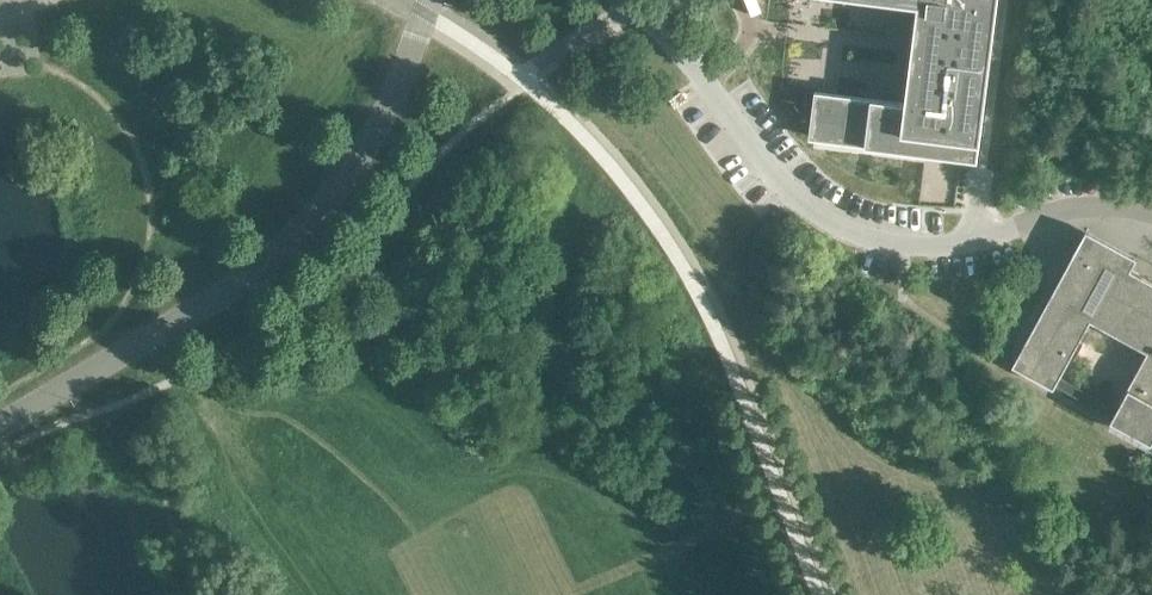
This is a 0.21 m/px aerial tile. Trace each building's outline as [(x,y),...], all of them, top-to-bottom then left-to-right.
[(917,1),(905,102),(815,90),(809,136),(976,157),(996,0),(906,0),(917,1)] [(1080,241),(1077,240),(1076,241),(1079,242),(1012,364),(1053,387),(1090,318),(1147,350),(1110,418),(1151,440),(1151,438),(1151,280),(1130,268),(1136,257),(1086,230),(1080,241)]
